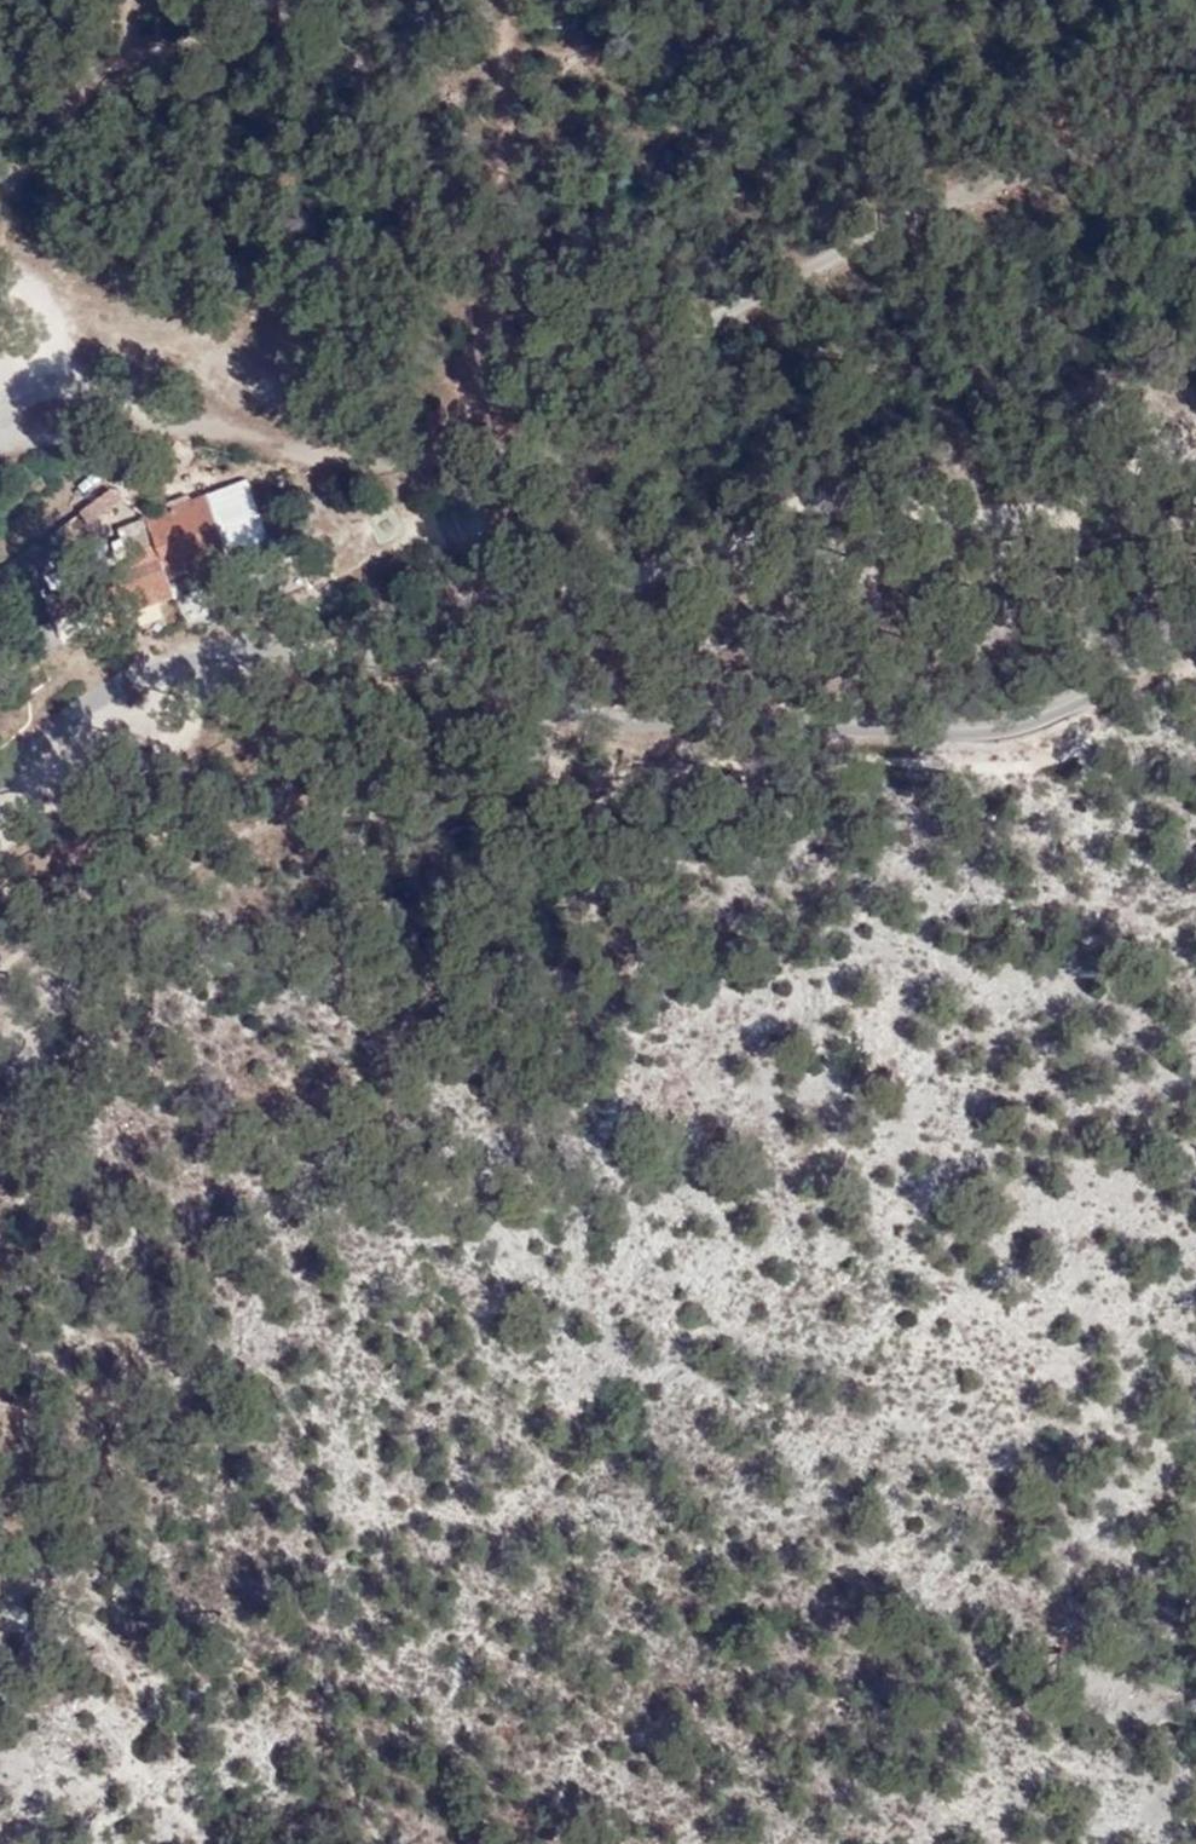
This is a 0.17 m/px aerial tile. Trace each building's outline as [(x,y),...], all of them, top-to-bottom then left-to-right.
[(93,518),(122,499),(113,486),(85,505),(93,518)] [(41,633),(110,604),(151,588),(176,578),(173,572),(194,566),(196,570),(219,562),(218,556),(234,549),(212,494),(131,527),(147,565),(32,613),(41,633)] [(151,588),(110,604),(117,622),(158,606),(151,588)]
